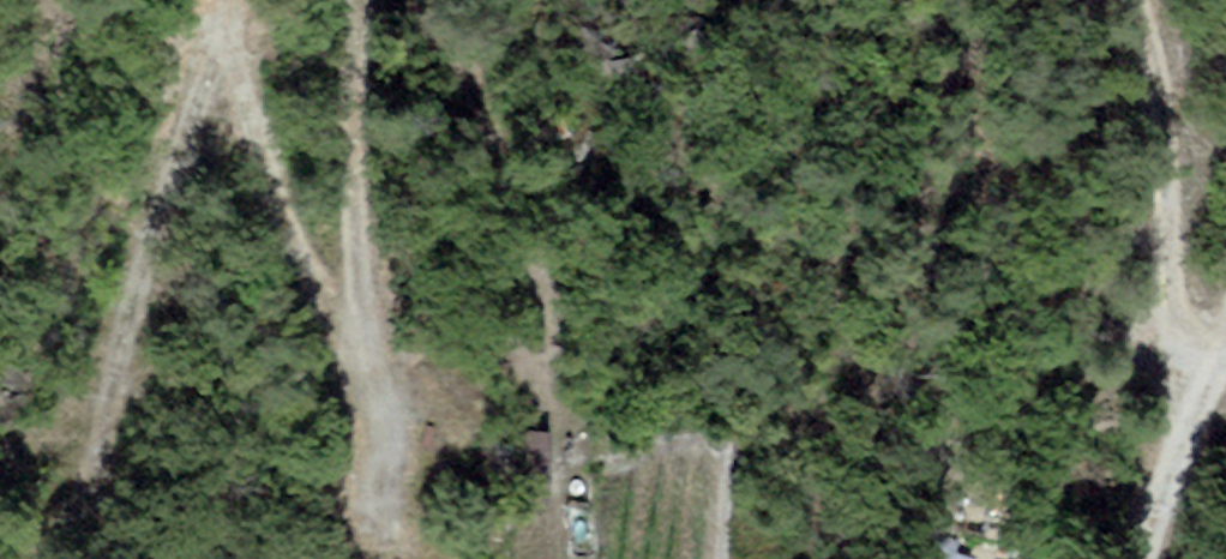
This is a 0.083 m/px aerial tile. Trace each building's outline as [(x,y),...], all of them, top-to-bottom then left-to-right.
[(985,546),(904,518),(889,558),(981,558),(985,546)]
